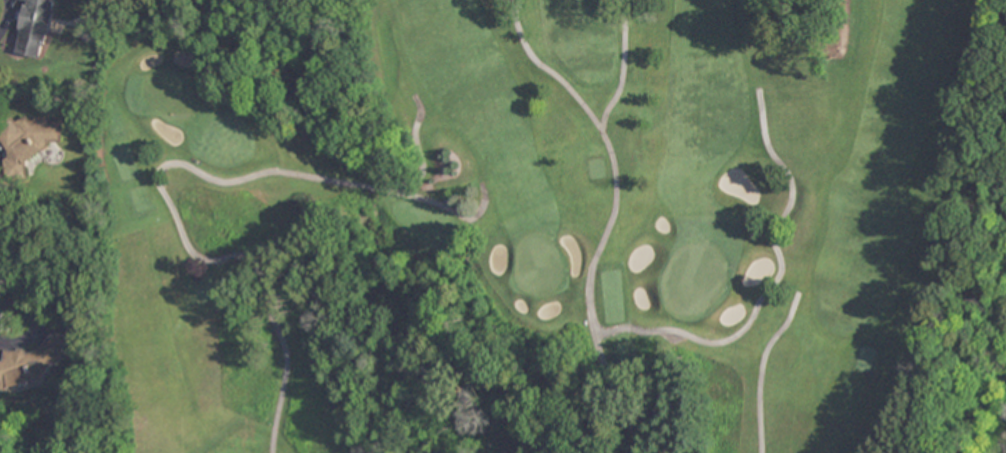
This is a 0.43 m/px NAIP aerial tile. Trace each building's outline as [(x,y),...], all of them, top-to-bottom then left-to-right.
[(42,59),(53,2),(46,0),(18,0),(18,1),(24,2),(15,53),(42,59)] [(9,155),(3,159),(6,174),(11,182),(29,178),(26,162),(57,142),(65,141),(61,123),(50,125),(44,116),(10,121),(0,127),(0,140),(9,155)] [(47,362),(73,360),(72,342),(5,347),(6,363),(0,363),(0,383),(1,383),(1,388),(49,384),(47,362)]
